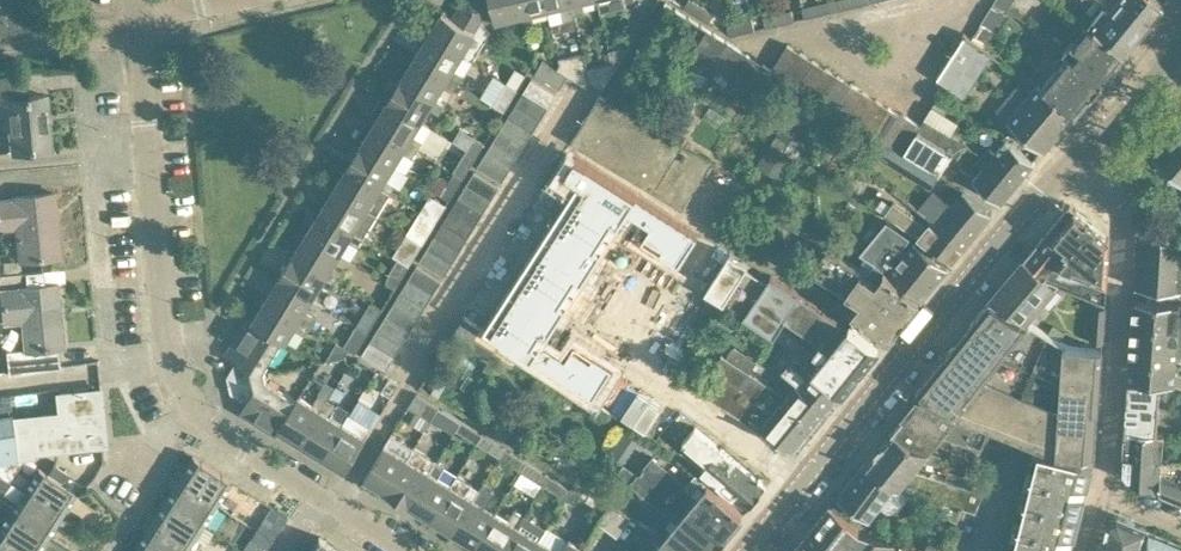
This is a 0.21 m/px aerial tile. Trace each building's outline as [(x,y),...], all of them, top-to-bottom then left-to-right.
[(28,25),(20,0),(0,0),(0,33),(28,25)] [(484,21),(469,0),(463,0),(453,17),(443,11),(429,34),(462,55),(472,61),(491,30),(484,21)] [(484,21),(495,18),(496,20),(522,14),(519,0),(469,0),(484,21)] [(522,14),(525,25),(535,23),(532,11),(547,8),(545,0),(519,0),(522,14)] [(547,8),(561,4),(565,20),(576,18),(575,13),(572,0),(545,0),(547,8)] [(575,13),(585,11),(582,0),(572,0),(575,13)] [(601,12),(626,6),(625,1),(625,0),(598,0),(601,12)] [(696,13),(702,5),(694,0),(688,0),(684,6),(696,13)] [(855,0),(833,0),(828,1),(830,10),(856,4),(855,0)] [(994,1),(1007,9),(1013,0),(995,0),(994,1)] [(1106,7),(1096,18),(1090,26),(1094,28),(1095,26),(1126,51),(1165,3),(1161,0),(1117,0),(1115,3),(1111,0),(1098,0),(1106,7)] [(828,1),(804,7),(806,16),(830,10),(828,1)] [(714,13),(702,5),(696,13),(709,21),(714,13)] [(1004,14),(991,6),(981,22),(994,30),(1004,14)] [(742,22),(728,25),(730,34),(730,35),(755,28),(751,9),(740,11),(742,22)] [(780,22),(794,19),(792,10),(778,13),(780,22)] [(780,22),(778,13),(764,17),(766,26),(780,22)] [(1098,85),(1103,80),(1126,51),(1095,26),(1094,28),(1090,26),(1077,42),(1073,39),(1064,49),(1068,53),(1064,57),(1098,85)] [(730,88),(751,55),(708,28),(687,61),(730,88)] [(946,62),(937,76),(938,77),(966,94),(993,52),(967,34),(964,32),(963,34),(965,35),(949,60),(948,59),(946,62)] [(454,68),(462,55),(429,34),(416,56),(458,83),(464,74),(454,68)] [(788,79),(804,54),(787,43),(772,68),(772,69),(780,74),(788,79)] [(623,46),(610,49),(612,61),(614,70),(627,50),(623,46)] [(561,65),(559,69),(587,85),(590,80),(587,67),(584,51),(559,57),(561,65)] [(788,79),(800,87),(816,61),(804,54),(788,79)] [(760,106),(780,74),(772,69),(772,68),(751,55),(730,88),(760,106)] [(453,91),(458,83),(416,56),(403,77),(402,77),(402,78),(435,99),(443,85),(453,91)] [(1039,80),(1038,81),(1077,111),(1098,85),(1064,57),(1060,62),(1043,83),(1039,80)] [(587,86),(587,85),(559,69),(543,59),(536,71),(535,72),(560,88),(568,75),(587,86)] [(612,61),(587,67),(590,80),(603,88),(614,70),(612,61)] [(812,94),(828,69),(816,61),(800,87),(812,94)] [(812,94),(825,102),(841,76),(828,69),(812,94)] [(3,113),(10,112),(13,150),(50,147),(45,95),(28,96),(25,72),(0,75),(0,91),(1,91),(3,113)] [(853,84),(841,76),(825,102),(837,109),(853,84)] [(532,77),(524,90),(549,105),(557,93),(532,77)] [(391,80),(382,96),(422,121),(430,107),(440,113),(445,104),(435,99),(402,78),(398,84),(391,80)] [(1007,119),(1044,150),(1077,111),(1038,81),(1007,119)] [(507,83),(494,104),(504,111),(518,89),(507,83)] [(837,109),(849,117),(865,91),(853,84),(837,109)] [(517,102),(541,117),(549,105),(524,90),(517,102)] [(877,99),(865,91),(849,117),(861,124),(877,99)] [(683,207),(690,195),(711,161),(607,98),(600,94),(572,140),(662,195),(683,207)] [(414,134),(422,121),(382,96),(381,97),(373,111),(379,115),(375,122),(418,149),(423,140),(414,134)] [(938,97),(932,106),(946,114),(951,105),(938,97)] [(861,124),(873,132),(889,106),(877,99),(861,124)] [(534,130),(541,117),(517,102),(509,115),(534,130)] [(839,110),(837,109),(828,104),(824,111),(834,118),(839,110)] [(889,106),(873,132),(877,134),(904,151),(921,124),(902,112),(901,113),(889,106)] [(509,115),(501,128),(526,143),(534,130),(509,115)] [(925,117),(921,124),(904,151),(939,173),(952,151),(958,155),(966,142),(925,117)] [(1154,152),(1180,174),(1180,119),(1154,152)] [(355,140),(361,144),(395,165),(403,151),(413,157),(418,149),(375,122),(371,129),(364,125),(355,140)] [(501,128),(493,140),(518,155),(526,143),(501,128)] [(939,173),(904,151),(877,134),(869,149),(930,187),(939,173)] [(467,148),(477,155),(485,142),(475,136),(467,148)] [(1001,202),(1007,195),(1035,161),(1007,138),(996,152),(992,149),(980,163),(985,167),(974,179),(1001,202)] [(493,140),(486,153),(510,168),(518,155),(493,140)] [(361,144),(348,166),(391,193),(396,184),(387,178),(395,165),(361,144)] [(792,162),(767,146),(759,160),(784,176),(792,162)] [(453,171),(463,177),(477,155),(467,148),(453,171)] [(825,148),(816,163),(825,169),(835,154),(825,148)] [(478,165),(502,181),(510,168),(486,153),(478,165)] [(492,330),(491,331),(502,338),(522,351),(530,356),(593,397),(613,366),(594,353),(592,357),(573,346),(566,356),(545,343),(543,346),(535,340),(542,330),(547,334),(568,302),(562,299),(577,275),(583,279),(603,247),(597,244),(612,220),(618,224),(628,209),(651,224),(645,234),(663,246),(660,250),(680,263),(680,262),(690,269),(708,241),(576,156),(575,157),(565,172),(578,181),(585,185),(492,330)] [(348,167),(335,188),(378,214),(386,201),(391,193),(348,166),(347,166),(348,167)] [(450,199),(452,195),(463,177),(453,171),(455,172),(441,193),(443,195),(450,199)] [(475,171),(467,183),(491,199),(499,186),(475,171)] [(857,177),(849,190),(860,197),(868,184),(857,177)] [(491,199),(467,183),(459,196),(484,211),(491,199)] [(335,188),(321,210),(364,236),(378,214),(335,188)] [(947,201),(931,220),(964,247),(992,212),(965,190),(952,205),(947,201)] [(54,195),(54,192),(14,196),(14,198),(0,200),(0,228),(17,226),(20,259),(60,256),(54,195)] [(447,204),(432,195),(431,194),(430,195),(421,211),(436,221),(447,204)] [(476,224),(484,211),(459,196),(451,208),(476,224)] [(895,201),(886,214),(905,226),(916,233),(951,262),(964,247),(931,220),(928,224),(895,201)] [(1056,220),(1025,258),(1045,274),(1059,281),(1106,301),(1111,238),(1070,204),(1059,217),(1056,220)] [(444,221),(468,236),(476,224),(451,208),(444,221)] [(364,236),(321,210),(308,232),(341,253),(349,239),(359,245),(364,236)] [(436,221),(421,211),(407,233),(423,243),(436,221)] [(890,271),(921,298),(948,265),(916,239),(906,250),(902,247),(911,235),(888,220),(861,252),(867,256),(878,262),(889,272),(890,271)] [(444,221),(436,234),(461,249),(468,236),(444,221)] [(1140,224),(1136,286),(1180,289),(1180,241),(1140,224)] [(294,253),(293,254),(337,281),(342,272),(333,266),(341,253),(308,232),(294,253)] [(423,243),(407,233),(394,255),(410,265),(423,243)] [(436,234),(428,246),(453,261),(461,249),(436,234)] [(829,245),(820,260),(871,290),(904,318),(921,298),(890,271),(889,272),(878,262),(867,256),(861,265),(829,245)] [(420,259),(445,274),(453,261),(428,246),(420,259)] [(698,273),(638,365),(663,381),(668,372),(657,364),(704,291),(728,253),(718,247),(700,274),(698,273)] [(728,253),(704,291),(724,303),(726,301),(776,336),(782,326),(788,317),(821,339),(832,346),(848,325),(771,274),(768,279),(764,285),(745,273),(748,267),(750,264),(730,252),(730,253),(729,252),(728,253)] [(293,254),(280,275),(314,296),(322,283),(332,289),(337,281),(293,254)] [(398,258),(389,272),(400,279),(410,265),(398,258)] [(1045,274),(1025,258),(1010,276),(1041,302),(1058,281),(1045,274)] [(820,260),(813,272),(843,290),(838,299),(845,303),(888,338),(904,318),(871,290),(820,260)] [(417,264),(409,277),(434,292),(441,280),(417,264)] [(9,374),(60,366),(57,347),(64,346),(63,344),(61,344),(58,306),(60,306),(58,283),(45,284),(43,270),(26,271),(28,286),(20,287),(20,289),(2,291),(5,323),(23,321),(25,348),(6,350),(9,374)] [(306,310),(314,296),(280,275),(280,276),(280,277),(267,298),(310,325),(315,316),(306,310)] [(1027,320),(1041,302),(1010,276),(990,299),(1027,320)] [(409,277),(402,290),(426,305),(434,292),(409,277)] [(402,290),(394,302),(418,317),(426,305),(402,290)] [(249,316),(249,317),(287,341),(295,327),(305,333),(310,325),(267,298),(254,319),(249,316)] [(1026,321),(1027,320),(990,299),(916,390),(920,397),(952,415),(974,423),(975,422),(981,425),(982,423),(990,426),(1041,450),(1056,456),(1095,458),(1098,411),(1103,348),(1062,343),(1026,321)] [(1133,324),(1180,328),(1180,304),(1179,303),(1135,299),(1133,324)] [(357,324),(369,331),(382,309),(371,301),(357,324)] [(394,302),(386,315),(411,330),(418,317),(394,302)] [(1104,325),(1106,307),(1092,306),(1090,324),(1104,325)] [(724,310),(714,325),(727,334),(737,318),(724,310)] [(464,314),(453,333),(490,357),(493,352),(502,338),(491,331),(484,327),(485,326),(484,326),(482,324),(482,325),(465,315),(466,314),(465,313),(464,314)] [(386,315),(378,328),(403,343),(411,330),(386,315)] [(228,376),(230,383),(266,375),(265,369),(283,339),(286,341),(287,341),(249,317),(226,353),(235,359),(237,360),(228,376)] [(822,358),(814,367),(844,391),(880,347),(850,323),(848,325),(832,346),(821,339),(815,348),(824,355),(822,358)] [(360,344),(369,331),(357,324),(349,337),(360,344)] [(1090,324),(1089,341),(1103,342),(1104,325),(1090,324)] [(1130,362),(1174,364),(1175,359),(1180,359),(1180,360),(1180,361),(1180,328),(1133,324),(1130,362)] [(378,328),(370,340),(395,355),(403,343),(378,328)] [(502,338),(493,352),(514,364),(518,358),(522,351),(502,338)] [(387,369),(395,355),(370,340),(363,353),(387,369)] [(337,341),(326,359),(326,360),(346,355),(349,349),(344,345),(337,341)] [(723,354),(700,391),(796,450),(820,421),(828,411),(844,391),(814,367),(785,344),(772,358),(798,380),(795,384),(787,394),(753,372),(760,361),(736,346),(729,357),(723,354)] [(1130,362),(1129,381),(1170,383),(1176,384),(1180,386),(1180,375),(1176,373),(1174,372),(1174,364),(1130,362)] [(277,434),(280,429),(300,395),(299,395),(297,398),(268,380),(266,375),(230,383),(231,392),(247,401),(246,402),(240,412),(246,415),(277,434)] [(399,383),(390,377),(382,390),(391,396),(399,383)] [(438,379),(430,392),(439,398),(447,385),(438,379)] [(1170,383),(1129,381),(1125,430),(1159,433),(1162,393),(1169,394),(1170,383)] [(325,382),(318,393),(328,398),(334,388),(325,382)] [(336,386),(331,394),(340,400),(345,391),(336,386)] [(0,418),(0,462),(24,458),(36,457),(35,453),(103,447),(107,446),(101,389),(58,393),(60,413),(12,418),(12,416),(0,418)] [(416,393),(408,406),(417,411),(431,420),(439,407),(416,393)] [(300,395),(280,429),(301,442),(328,399),(319,394),(313,404),(300,395)] [(920,397),(905,415),(936,441),(945,431),(982,446),(990,426),(982,423),(981,425),(975,422),(974,423),(952,415),(920,397)] [(337,405),(328,399),(301,442),(323,456),(344,422),(331,414),(337,405)] [(350,413),(344,422),(323,456),(346,470),(372,427),(363,421),(350,413)] [(905,415),(893,430),(912,444),(929,450),(936,441),(905,415)] [(456,429),(477,442),(483,433),(462,420),(456,429)] [(748,508),(767,485),(696,426),(683,441),(709,462),(702,470),(748,508)] [(866,463),(893,484),(910,493),(959,520),(964,506),(977,511),(985,491),(914,469),(925,456),(927,458),(927,461),(939,465),(943,455),(929,450),(912,444),(893,430),(866,463)] [(1159,433),(1125,430),(1123,455),(1164,458),(1166,433),(1159,433)] [(500,456),(505,447),(483,433),(477,442),(500,456)] [(387,491),(414,447),(391,434),(365,477),(387,490),(386,491),(387,491)] [(387,491),(409,505),(436,461),(414,447),(387,491)] [(505,447),(500,456),(522,470),(527,461),(505,447)] [(1056,456),(1041,450),(1034,476),(1051,482),(1052,478),(1087,488),(1087,487),(1088,487),(1095,458),(1056,456)] [(178,470),(175,475),(217,502),(231,480),(193,455),(182,472),(178,470)] [(1122,471),(1127,478),(1133,481),(1180,501),(1180,459),(1164,458),(1123,455),(1122,471)] [(643,469),(725,536),(744,512),(696,473),(687,483),(654,456),(643,469)] [(436,461),(409,505),(410,505),(431,518),(452,484),(440,477),(446,467),(436,461)] [(522,470),(543,483),(549,475),(527,461),(522,470)] [(893,484),(866,463),(864,461),(838,497),(868,520),(879,504),(889,511),(898,509),(910,493),(893,484)] [(37,466),(23,488),(66,516),(69,510),(65,508),(76,491),(62,482),(66,476),(67,474),(51,463),(46,472),(37,466)] [(725,536),(643,469),(640,474),(623,464),(618,472),(633,482),(667,510),(656,522),(667,532),(664,536),(661,539),(681,550),(713,550),(725,536)] [(0,474),(0,487),(5,490),(10,481),(0,474)] [(458,474),(452,484),(431,518),(453,531),(480,488),(458,474)] [(174,484),(164,500),(203,524),(217,502),(175,475),(170,482),(174,484)] [(549,475),(543,483),(565,497),(571,488),(549,475)] [(1073,544),(1087,488),(1052,478),(1051,482),(1034,476),(1021,527),(1027,530),(1026,532),(1073,546),(1073,544)] [(571,488),(565,497),(575,504),(581,495),(588,500),(593,491),(587,487),(576,480),(571,488)] [(480,488),(453,531),(475,545),(496,511),(487,506),(496,492),(482,484),(480,488)] [(23,488),(9,510),(47,535),(57,520),(61,523),(66,516),(23,488)] [(150,513),(146,519),(188,547),(203,524),(164,500),(154,515),(150,513)] [(806,535),(826,550),(886,550),(894,540),(861,528),(831,504),(806,535)] [(524,514),(515,509),(509,519),(496,511),(475,545),(485,550),(502,550),(524,514)] [(23,550),(37,550),(47,535),(9,510),(3,520),(0,518),(0,536),(23,550)] [(502,550),(532,550),(540,538),(546,528),(524,514),(502,550)] [(1103,544),(1125,550),(1180,550),(1180,542),(1119,515),(1109,520),(1103,544)] [(135,544),(145,550),(146,549),(148,550),(186,550),(188,547),(146,519),(142,525),(146,528),(135,544)] [(261,520),(256,527),(273,538),(278,531),(261,520)] [(636,530),(645,537),(642,540),(653,548),(650,550),(681,550),(661,539),(664,536),(642,522),(636,530)] [(273,538),(256,527),(241,550),(243,550),(265,550),(273,538)] [(1021,527),(1015,550),(1071,550),(1073,546),(1026,532),(1027,530),(1021,527)] [(806,535),(793,550),(826,550),(806,535)] [(0,536),(0,550),(23,550),(0,536)] [(341,550),(341,549),(335,546),(319,536),(309,550),(341,550)] [(540,538),(532,550),(561,550),(540,538)] [(584,547),(569,538),(562,550),(582,550),(584,547)]
